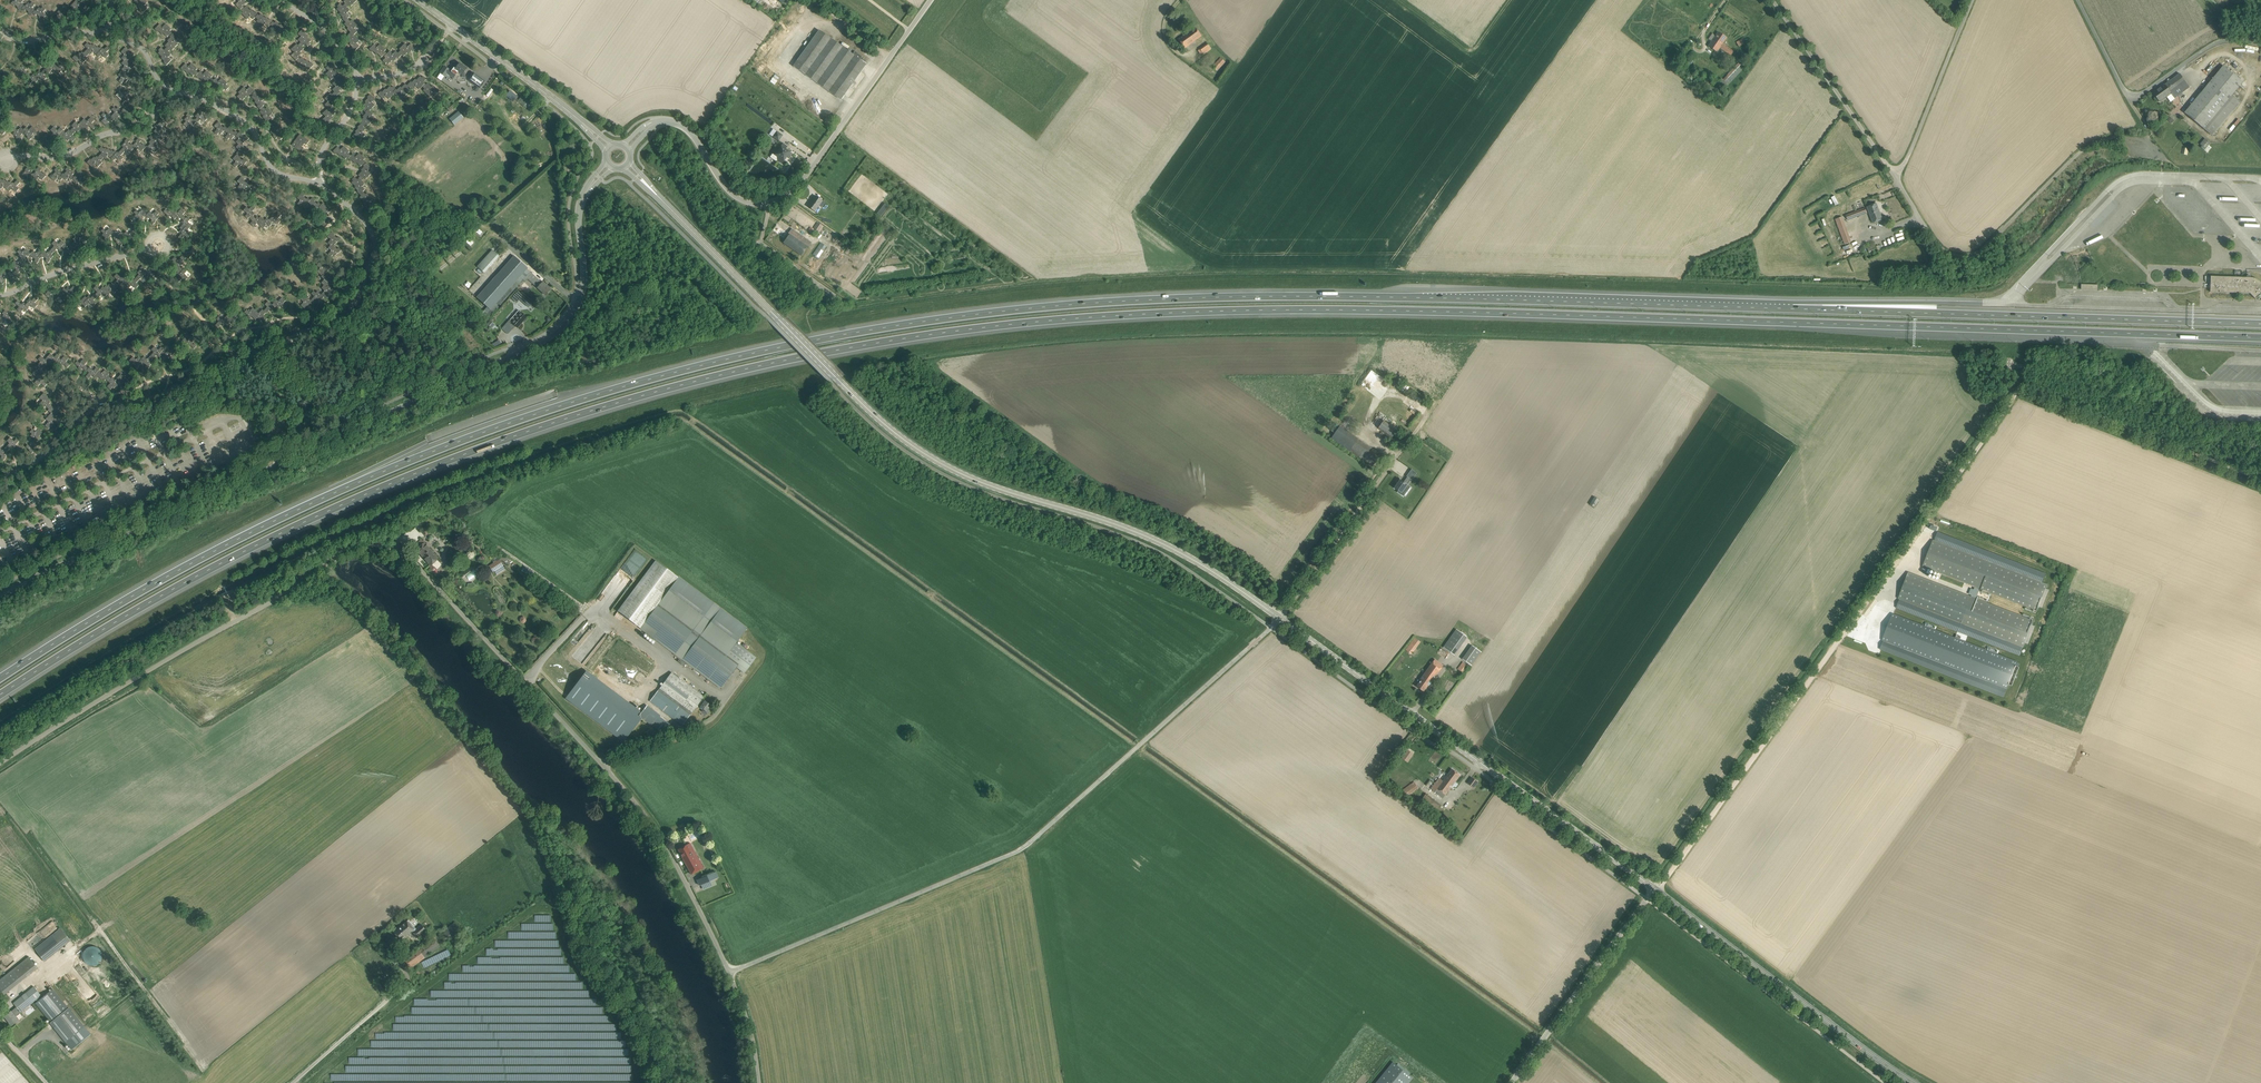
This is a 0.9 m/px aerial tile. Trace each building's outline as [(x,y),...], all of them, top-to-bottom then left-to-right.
[(19,0),(18,0),(15,0),(14,1),(13,1),(11,3),(14,6),(15,5),(18,7),(17,8),(20,11),(22,8),(24,6),(21,3),(23,0),(19,0)] [(72,13),(73,12),(75,13),(79,9),(80,10),(83,7),(84,8),(85,7),(87,5),(82,0),(79,3),(76,0),(70,6),(72,7),(69,10),(72,13)] [(144,0),(135,0),(134,2),(138,6),(137,7),(140,10),(139,11),(142,14),(147,9),(144,6),(147,3),(144,0)] [(234,1),(237,4),(234,7),(239,12),(242,9),(241,8),(244,4),(243,3),(247,0),(235,0),(234,1)] [(25,6),(24,6),(22,8),(24,11),(26,9),(29,12),(28,13),(31,15),(33,13),(35,10),(32,7),(35,4),(32,2),(30,4),(28,2),(25,6)] [(342,18),(345,21),(348,18),(350,16),(347,13),(350,10),(347,7),(344,4),(343,5),(340,3),(337,6),(338,7),(336,9),(340,13),(339,14),(343,17),(342,18)] [(36,11),(35,10),(33,13),(35,16),(37,14),(40,17),(39,18),(42,20),(46,15),(43,12),(45,9),(43,6),(41,8),(39,7),(36,11)] [(70,15),(72,13),(69,10),(67,8),(64,11),(61,8),(56,14),(57,15),(54,18),(57,21),(58,20),(60,21),(64,17),(65,18),(69,15),(70,14),(70,15)] [(242,9),(239,12),(242,14),(240,16),(246,21),(249,18),(252,21),(254,19),(257,16),(254,13),(253,14),(250,11),(249,12),(245,8),(243,10),(242,9)] [(254,19),(257,22),(255,23),(261,29),(264,26),(267,29),(269,27),(272,24),(269,21),(268,22),(265,18),(264,19),(260,16),(258,17),(257,16),(254,19)] [(350,32),(350,33),(352,36),(354,34),(357,31),(354,28),(357,25),(352,19),(350,21),(348,18),(345,21),(346,22),(344,24),(348,28),(347,29),(350,32)] [(269,27),(272,29),(271,31),(276,36),(279,33),(282,36),(287,31),(284,28),(283,29),(280,26),(279,27),(275,23),(273,25),(272,24),(269,27)] [(170,36),(173,33),(170,31),(171,29),(166,24),(163,27),(160,24),(155,29),(157,31),(158,32),(159,31),(162,34),(163,33),(167,37),(169,35),(170,36)] [(1202,36),(1196,27),(1179,39),(1185,48),(1202,36)] [(301,42),(303,45),(305,44),(307,47),(310,44),(309,42),(311,41),(307,37),(308,36),(305,32),(306,31),(303,28),(298,33),(301,36),(298,39),(300,42),(301,42)] [(793,66),(840,99),(866,64),(865,63),(867,60),(863,58),(862,60),(860,59),(862,56),(855,51),(852,54),(819,30),(793,66)] [(1727,37),(1718,32),(1708,46),(1717,52),(1720,48),(1731,55),(1734,51),(1723,44),(1727,37)] [(166,47),(165,48),(168,51),(171,49),(172,50),(178,44),(175,41),(178,38),(173,33),(170,36),(171,37),(167,41),(168,42),(165,46),(166,47)] [(360,40),(354,34),(352,36),(350,33),(347,36),(348,37),(346,39),(350,43),(349,44),(353,47),(352,48),(355,51),(360,46),(357,43),(360,40)] [(88,49),(86,50),(89,54),(90,55),(93,52),(96,55),(101,50),(99,48),(98,47),(97,48),(94,44),(93,45),(91,44),(90,45),(87,42),(84,45),(88,49)] [(302,46),(303,45),(301,42),(300,42),(298,45),(296,43),(291,49),(294,52),(290,55),(295,60),(298,57),(297,56),(301,53),(300,52),(304,48),(302,46)] [(1211,49),(1208,44),(1207,43),(1200,48),(1200,49),(1198,50),(1201,54),(1203,53),(1204,54),(1211,49)] [(386,55),(383,53),(384,51),(379,45),(376,48),(373,45),(367,50),(370,53),(371,52),(375,56),(376,55),(380,59),(382,57),(383,58),(386,55)] [(397,54),(399,57),(400,56),(402,58),(406,54),(407,55),(411,52),(412,53),(415,50),(409,45),(406,48),(403,45),(398,50),(399,52),(397,54)] [(101,47),(99,48),(101,50),(96,55),(99,57),(102,54),(106,58),(109,55),(106,52),(110,48),(107,46),(104,49),(105,49),(103,50),(102,49),(102,48),(101,47)] [(128,60),(131,56),(132,57),(135,54),(132,52),(131,53),(128,50),(128,49),(126,47),(121,52),(124,55),(121,58),(124,60),(124,61),(126,58),(128,60)] [(168,51),(165,48),(164,50),(161,47),(158,50),(160,51),(158,53),(162,57),(161,58),(165,61),(164,62),(165,63),(166,65),(171,60),(168,57),(171,54),(168,51)] [(86,57),(89,54),(86,50),(84,53),(82,52),(81,53),(80,52),(76,56),(75,55),(74,56),(72,58),(77,63),(80,60),(83,63),(88,58),(86,57)] [(386,55),(383,58),(384,59),(381,62),(384,65),(385,64),(387,66),(391,62),(392,63),(396,59),(397,60),(399,57),(397,54),(394,52),(391,55),(388,52),(386,55)] [(298,57),(295,60),(298,63),(297,64),(302,70),(305,67),(308,70),(313,65),(311,62),(310,63),(306,60),(305,61),(301,57),(299,58),(298,57)] [(1226,62),(1221,57),(1212,66),(1217,71),(1226,62)] [(129,61),(128,60),(126,58),(124,61),(124,60),(121,63),(125,66),(122,69),(123,70),(125,72),(127,70),(128,71),(132,68),(135,65),(132,63),(131,64),(128,62),(129,61)] [(2206,71),(2215,63),(2212,59),(2203,67),(2206,71)] [(53,69),(55,71),(57,68),(53,65),(54,64),(52,61),(51,62),(52,63),(51,64),(50,63),(46,60),(44,63),(48,67),(46,69),(45,69),(48,71),(49,73),(53,69)] [(57,68),(55,71),(58,74),(62,70),(64,72),(67,70),(63,66),(64,65),(61,63),(60,64),(61,65),(60,66),(59,65),(56,62),(54,64),(53,65),(57,68)] [(195,76),(198,73),(196,70),(197,69),(191,63),(188,66),(185,63),(180,68),(183,71),(184,70),(187,73),(188,74),(189,72),(193,76),(194,75),(195,76)] [(335,81),(338,78),(337,77),(339,75),(335,71),(336,70),(333,67),(334,66),(331,63),(326,68),(329,71),(326,74),(331,80),(333,78),(335,81)] [(460,78),(466,77),(465,71),(467,68),(460,63),(455,69),(453,68),(451,71),(450,70),(445,66),(439,73),(445,77),(447,73),(453,78),(456,75),(459,74),(460,78)] [(1740,65),(1725,81),(1729,85),(1744,69),(1740,65)] [(25,75),(27,72),(25,70),(26,69),(23,66),(20,69),(21,70),(18,72),(22,75),(23,74),(25,75)] [(2224,66),(2185,113),(2204,129),(2233,94),(2243,82),(2224,66)] [(38,73),(35,76),(34,77),(37,80),(39,77),(43,81),(47,77),(44,75),(48,71),(45,69),(46,69),(45,69),(42,72),(41,73),(40,72),(41,71),(40,70),(37,72),(38,73)] [(125,72),(123,70),(118,75),(121,78),(118,81),(121,83),(124,81),(125,82),(128,79),(130,80),(132,78),(129,74),(128,76),(125,73),(125,72)] [(198,73),(195,76),(198,78),(199,77),(203,81),(204,80),(208,84),(210,82),(211,83),(214,80),(211,77),(212,76),(206,70),(203,73),(200,70),(198,73)] [(3,80),(6,82),(8,79),(4,76),(5,75),(2,72),(2,73),(2,74),(1,75),(0,74),(0,83),(3,80)] [(27,72),(25,75),(24,75),(28,79),(26,81),(29,85),(33,81),(36,83),(38,80),(37,80),(34,77),(35,76),(33,74),(32,75),(31,76),(30,75),(27,72)] [(473,73),(468,80),(480,88),(485,81),(473,73)] [(2180,74),(2165,85),(2171,93),(2175,98),(2190,87),(2180,74)] [(419,89),(422,86),(421,86),(424,83),(423,82),(426,79),(423,76),(422,78),(420,76),(416,80),(415,79),(412,82),(411,81),(408,84),(411,87),(413,89),(416,86),(419,89)] [(216,78),(214,80),(211,83),(214,86),(215,85),(218,88),(219,87),(223,91),(225,89),(226,90),(229,87),(226,85),(227,83),(222,77),(219,81),(216,78)] [(338,78),(335,81),(332,84),(336,87),(332,90),(335,92),(338,95),(340,92),(339,91),(343,88),(342,87),(346,83),(344,81),(345,80),(342,77),(340,80),(338,78)] [(1725,88),(1728,85),(1722,78),(1719,81),(1725,88)] [(1706,79),(1700,83),(1703,88),(1709,84),(1706,79)] [(426,84),(424,83),(421,86),(422,86),(424,89),(423,90),(429,96),(432,93),(435,96),(440,91),(437,88),(436,89),(432,86),(431,87),(427,83),(426,84)] [(411,87),(408,84),(407,85),(405,84),(401,87),(400,86),(396,90),(396,89),(393,92),(394,94),(398,97),(401,94),(404,97),(409,91),(408,90),(411,87)] [(2165,84),(2154,93),(2160,102),(2171,93),(2165,85),(2165,84)] [(252,94),(255,91),(250,86),(247,89),(244,86),(238,92),(240,94),(237,96),(240,99),(241,98),(243,100),(247,96),(248,97),(251,93),(252,94)] [(389,99),(394,94),(393,92),(396,89),(393,86),(392,87),(390,86),(386,90),(385,89),(381,92),(380,91),(377,94),(383,99),(386,96),(389,99)] [(127,103),(129,101),(128,100),(131,97),(133,98),(135,95),(132,93),(128,90),(126,92),(124,90),(122,93),(125,95),(122,99),(124,101),(127,103)] [(255,91),(252,94),(253,95),(252,97),(255,101),(254,102),(258,105),(257,106),(260,109),(263,106),(265,104),(262,101),(265,98),(259,92),(258,94),(255,91)] [(330,110),(333,107),(332,106),(335,103),(334,102),(338,98),(336,96),(338,95),(335,92),(332,95),(331,93),(325,99),(328,102),(325,105),(328,108),(330,110)] [(368,109),(370,111),(375,105),(372,102),(375,99),(370,94),(367,97),(368,98),(365,102),(366,103),(362,107),(364,108),(362,109),(365,112),(368,109)] [(2233,94),(2204,129),(2213,136),(2241,101),(2233,94)] [(522,105),(526,108),(530,103),(526,100),(522,105)] [(127,115),(130,112),(129,111),(131,108),(133,109),(136,107),(133,104),(132,105),(129,101),(127,103),(124,101),(122,104),(125,107),(122,110),(125,113),(127,115)] [(263,106),(260,109),(261,110),(259,112),(263,116),(262,117),(266,120),(265,121),(268,124),(270,121),(271,121),(273,119),(270,116),(273,113),(267,107),(265,109),(263,106)] [(112,116),(115,118),(117,120),(119,118),(118,117),(121,114),(123,115),(125,113),(122,110),(118,107),(116,109),(114,107),(112,109),(115,112),(112,116)] [(328,108),(323,114),(326,117),(323,120),(328,125),(331,122),(330,121),(333,118),(332,117),(336,113),(334,111),(336,110),(333,107),(330,110),(328,108)] [(196,117),(195,119),(194,119),(197,122),(198,122),(200,119),(204,122),(208,117),(206,115),(205,116),(202,113),(203,111),(200,109),(198,112),(195,116),(196,117)] [(373,114),(370,111),(368,109),(365,112),(366,113),(363,117),(364,118),(360,122),(362,123),(361,124),(364,127),(366,125),(368,126),(373,120),(370,117),(373,114)] [(453,121),(461,114),(458,111),(450,117),(453,121)] [(101,121),(106,126),(109,123),(108,122),(111,119),(112,121),(115,118),(112,116),(111,116),(107,113),(106,114),(104,112),(101,115),(104,118),(101,121)] [(194,119),(195,119),(194,119),(193,119),(190,117),(191,115),(188,112),(186,115),(187,116),(184,120),(186,121),(183,124),(186,126),(189,123),(192,126),(197,122),(194,119)] [(89,125),(93,129),(96,127),(92,123),(94,120),(91,117),(87,121),(84,118),(82,121),(87,126),(85,127),(85,128),(86,129),(88,127),(89,125)] [(156,129),(159,131),(162,128),(165,131),(168,128),(165,126),(167,125),(163,121),(164,120),(161,118),(159,121),(160,122),(157,125),(156,124),(154,127),(156,129)] [(87,126),(82,121),(79,124),(76,121),(72,126),(73,127),(70,131),(73,134),(76,131),(77,132),(79,130),(80,131),(83,128),(84,129),(85,128),(85,127),(87,126)] [(225,131),(227,128),(225,126),(223,127),(220,124),(221,124),(219,121),(214,126),(217,129),(214,132),(217,135),(219,133),(221,134),(224,130),(225,131)] [(270,121),(268,124),(269,125),(267,127),(271,131),(270,132),(274,135),(273,136),(276,139),(277,137),(280,140),(284,137),(282,135),(278,131),(280,128),(275,122),(273,124),(271,121),(270,121)] [(366,129),(364,127),(361,124),(358,127),(359,128),(355,132),(356,133),(353,137),(354,139),(353,140),(356,143),(359,140),(360,141),(366,135),(363,132),(366,129)] [(27,137),(30,140),(32,137),(31,136),(34,133),(35,134),(37,131),(32,126),(29,130),(26,127),(24,129),(23,130),(26,131),(24,133),(28,137),(27,137)] [(54,126),(50,130),(53,132),(49,136),(52,139),(56,135),(57,136),(59,138),(60,136),(58,135),(63,130),(60,127),(58,130),(54,126)] [(236,131),(235,131),(234,132),(231,129),(232,128),(229,126),(227,128),(225,131),(228,134),(225,137),(228,140),(230,137),(232,139),(235,135),(235,136),(238,133),(236,131)] [(15,127),(12,130),(14,132),(13,134),(16,137),(16,138),(19,140),(21,138),(20,136),(23,133),(23,134),(24,133),(26,131),(23,130),(24,129),(21,127),(18,130),(15,127)] [(58,135),(60,136),(61,137),(62,137),(66,140),(67,139),(68,141),(70,139),(72,142),(75,139),(72,135),(73,134),(70,131),(69,129),(66,132),(63,130),(58,135)] [(149,138),(151,140),(151,139),(154,142),(157,139),(160,142),(163,139),(161,137),(162,135),(158,132),(159,131),(156,129),(154,131),(155,133),(152,136),(152,135),(149,138)] [(236,142),(238,144),(241,142),(242,144),(246,140),(247,141),(249,138),(246,135),(245,137),(242,134),(243,133),(240,131),(238,133),(235,136),(239,139),(236,142)] [(773,137),(778,141),(782,135),(777,131),(773,137)] [(292,145),(301,152),(303,149),(301,147),(304,143),(306,145),(309,141),(300,134),(292,145)] [(52,139),(49,136),(47,139),(43,136),(39,141),(42,144),(42,143),(45,146),(44,147),(47,150),(49,147),(49,146),(52,142),(50,141),(52,139)] [(123,147),(122,149),(124,152),(127,149),(130,152),(133,149),(135,147),(133,145),(132,144),(131,145),(128,143),(130,141),(127,138),(124,141),(125,142),(122,146),(123,147)] [(141,152),(144,149),(146,147),(146,146),(143,144),(143,145),(140,142),(141,141),(138,138),(136,141),(136,142),(133,145),(135,147),(133,149),(135,152),(138,149),(141,152)] [(154,142),(151,139),(151,140),(149,142),(150,144),(147,147),(147,146),(146,146),(146,147),(144,149),(149,153),(152,150),(155,153),(158,150),(156,148),(157,146),(154,143),(154,142)] [(2205,139),(2201,144),(2206,148),(2210,143),(2205,139)] [(236,153),(237,154),(239,155),(241,154),(243,155),(246,151),(247,152),(250,149),(247,147),(245,148),(242,145),(243,145),(242,144),(241,142),(238,144),(236,147),(239,150),(236,153)] [(777,160),(782,163),(787,157),(789,158),(792,154),(786,149),(787,147),(783,143),(778,150),(775,149),(772,153),(779,158),(777,160)] [(108,156),(111,158),(116,153),(114,152),(113,151),(112,152),(108,148),(107,149),(105,147),(104,149),(102,146),(98,149),(102,153),(100,154),(104,157),(105,159),(108,156)] [(348,158),(351,155),(348,153),(349,151),(344,146),(341,149),(338,146),(333,151),(336,154),(336,153),(340,156),(341,155),(345,159),(347,157),(348,158)] [(121,156),(124,152),(122,149),(119,152),(118,153),(116,152),(117,152),(115,150),(114,152),(116,153),(111,158),(113,161),(116,158),(120,162),(123,158),(121,156)] [(353,153),(351,155),(348,158),(351,161),(352,160),(355,164),(356,163),(360,166),(362,165),(363,165),(366,162),(363,160),(365,159),(359,153),(356,156),(353,153)] [(104,157),(100,154),(98,157),(97,156),(95,158),(94,157),(91,160),(90,159),(89,160),(87,162),(92,167),(95,164),(98,167),(102,162),(101,161),(104,157)] [(240,156),(239,155),(237,154),(233,159),(236,162),(233,165),(236,167),(238,165),(240,166),(243,163),(244,164),(247,161),(243,158),(242,160),(239,157),(240,156)] [(360,177),(359,178),(362,181),(364,178),(366,179),(371,173),(368,170),(371,167),(366,162),(363,165),(364,166),(361,170),(362,171),(358,175),(360,177)] [(33,173),(32,174),(29,171),(30,170),(28,167),(25,170),(26,171),(22,174),(24,176),(22,178),(25,181),(28,178),(31,181),(33,178),(35,176),(33,174),(33,173)] [(37,170),(33,174),(35,176),(33,178),(36,180),(39,177),(42,180),(47,175),(44,173),(43,173),(40,171),(42,169),(39,167),(36,169),(37,170)] [(53,175),(52,174),(50,177),(55,181),(58,178),(61,181),(63,178),(61,176),(63,174),(59,171),(59,170),(57,167),(54,170),(56,172),(53,175)] [(72,180),(73,179),(74,177),(72,175),(74,173),(70,170),(71,169),(68,167),(65,170),(67,171),(64,174),(63,173),(63,174),(61,176),(63,178),(66,180),(69,177),(72,180)] [(75,176),(74,177),(73,179),(78,183),(80,180),(84,183),(86,180),(83,178),(85,176),(82,173),(83,172),(80,169),(77,173),(78,174),(76,177),(75,176)] [(248,186),(251,189),(248,192),(251,195),(253,193),(255,195),(258,191),(259,191),(262,189),(259,186),(257,188),(255,185),(255,184),(253,181),(251,184),(248,181),(247,183),(244,180),(245,179),(242,176),(237,181),(240,184),(237,188),(240,190),(242,188),(244,190),(248,186)] [(357,192),(360,194),(363,191),(365,189),(362,186),(365,183),(362,181),(359,178),(357,179),(355,176),(352,179),(353,181),(351,182),(355,186),(354,187),(358,191),(357,192)] [(0,189),(3,186),(6,189),(11,184),(9,182),(8,181),(7,182),(4,179),(3,180),(1,178),(0,179),(0,189)] [(11,184),(6,189),(9,192),(12,189),(16,192),(19,189),(16,186),(20,183),(17,180),(14,183),(13,184),(12,183),(11,181),(9,182),(11,184)] [(365,194),(363,191),(360,194),(361,196),(359,197),(363,201),(362,202),(366,205),(365,206),(368,209),(373,204),(370,201),(373,198),(367,192),(365,194)] [(304,195),(301,193),(297,198),(300,201),(297,204),(300,206),(302,204),(304,206),(307,202),(308,203),(310,200),(308,197),(306,199),(303,196),(304,195)] [(815,195),(808,206),(815,211),(819,205),(822,207),(825,203),(822,201),(822,200),(815,195)] [(312,197),(310,200),(308,203),(311,205),(308,209),(311,211),(313,209),(315,211),(318,207),(319,208),(321,205),(318,202),(317,204),(314,201),(315,200),(312,197)] [(323,202),(321,205),(319,208),(322,210),(319,213),(321,216),(322,216),(324,214),(325,216),(326,215),(329,212),(330,212),(332,210),(329,207),(328,208),(325,206),(326,205),(323,202)] [(878,213),(882,216),(889,205),(885,202),(878,213)] [(1877,203),(1867,207),(1873,223),(1883,219),(1877,203)] [(248,220),(249,219),(249,218),(251,215),(252,216),(255,214),(254,213),(253,214),(251,213),(255,208),(252,206),(249,210),(246,208),(243,211),(247,215),(245,217),(248,220)] [(172,213),(175,211),(171,207),(168,211),(165,209),(163,211),(167,215),(166,216),(168,218),(169,218),(168,217),(169,215),(174,219),(175,218),(176,217),(172,213)] [(1846,215),(1848,220),(1867,213),(1865,208),(1846,215)] [(177,213),(175,211),(172,213),(176,217),(175,218),(178,220),(179,219),(178,218),(179,217),(182,220),(183,221),(186,218),(182,215),(184,212),(181,209),(177,213)] [(145,216),(147,214),(142,210),(139,213),(136,210),(133,213),(135,215),(133,216),(137,220),(137,221),(139,223),(142,220),(140,219),(143,216),(144,217),(145,216)] [(149,211),(147,214),(145,216),(147,219),(148,218),(151,220),(150,222),(153,225),(155,222),(154,221),(158,217),(156,216),(158,214),(156,211),(153,214),(149,211)] [(271,224),(273,221),(278,225),(281,221),(278,219),(282,215),(279,212),(275,217),(274,216),(274,215),(273,214),(271,216),(272,217),(269,220),(268,221),(271,224)] [(326,215),(325,216),(324,214),(322,216),(321,216),(319,219),(322,222),(319,225),(322,227),(324,225),(326,227),(329,223),(330,224),(333,221),(330,218),(329,220),(326,217),(326,216),(326,215)] [(258,224),(260,226),(262,223),(258,220),(259,218),(257,216),(256,217),(257,218),(256,219),(252,216),(251,215),(249,218),(249,219),(253,222),(250,225),(254,228),(258,224)] [(1844,244),(1851,242),(1842,216),(1835,219),(1844,244)] [(183,221),(182,220),(180,223),(181,223),(181,222),(183,224),(179,228),(180,230),(181,231),(185,227),(188,229),(191,226),(187,222),(189,220),(187,217),(186,218),(183,221)] [(268,221),(269,220),(266,217),(265,218),(266,219),(265,221),(261,217),(259,218),(258,220),(262,223),(260,226),(264,229),(267,225),(270,227),(272,224),(271,224),(268,221)] [(142,225),(139,223),(137,221),(134,224),(131,221),(128,223),(130,225),(128,227),(132,231),(131,231),(134,234),(137,231),(135,230),(138,227),(139,228),(142,225)] [(813,228),(819,232),(823,227),(817,222),(813,228)] [(186,231),(188,229),(185,227),(181,231),(180,230),(178,232),(179,233),(180,232),(181,233),(177,237),(180,240),(183,236),(186,239),(189,235),(186,231)] [(112,234),(114,232),(109,228),(106,231),(103,228),(100,231),(103,233),(101,235),(104,238),(103,239),(106,242),(109,239),(108,237),(110,235),(111,235),(112,235),(112,234)] [(791,229),(790,230),(788,233),(789,234),(786,238),(783,243),(801,255),(808,246),(801,241),(803,237),(791,229)] [(123,239),(124,238),(123,238),(125,236),(123,234),(120,231),(117,235),(114,232),(112,234),(112,235),(114,236),(112,238),(116,242),(115,242),(118,245),(121,242),(119,241),(122,238),(123,239)] [(137,236),(134,234),(131,231),(129,234),(126,231),(123,234),(125,236),(123,238),(124,238),(127,241),(126,242),(129,245),(132,242),(130,241),(133,238),(134,239),(137,236)] [(333,243),(335,245),(338,241),(338,242),(341,239),(338,236),(337,238),(334,235),(335,234),(332,232),(327,237),(331,240),(328,243),(330,245),(333,243)] [(71,244),(74,247),(77,244),(78,246),(80,244),(81,245),(84,241),(85,242),(88,239),(83,234),(80,237),(77,234),(72,239),(74,241),(71,244)] [(54,246),(50,250),(53,252),(57,248),(58,249),(60,251),(61,250),(59,248),(64,243),(61,240),(59,243),(55,240),(51,243),(54,246)] [(67,246),(64,243),(59,248),(61,250),(62,251),(63,250),(67,253),(68,252),(69,254),(71,253),(73,255),(76,252),(73,249),(74,247),(71,244),(70,243),(67,246)] [(333,243),(330,245),(328,248),(331,251),(329,254),(331,257),(333,254),(335,256),(339,252),(339,253),(342,250),(339,247),(338,249),(335,246),(335,245),(333,243)] [(824,245),(821,243),(817,250),(813,254),(816,256),(821,249),(823,250),(825,247),(823,246),(824,245)] [(180,258),(183,261),(186,258),(188,260),(192,255),(189,252),(192,249),(187,244),(184,247),(185,248),(182,252),(183,253),(181,255),(182,256),(180,258)] [(1877,249),(1875,244),(1866,248),(1869,253),(1877,249)] [(21,259),(20,259),(23,262),(26,259),(24,258),(27,255),(28,256),(29,255),(30,253),(26,248),(23,252),(19,249),(17,252),(19,253),(17,255),(21,259)] [(51,254),(53,252),(50,250),(48,252),(44,249),(42,252),(40,254),(42,256),(43,257),(43,256),(46,259),(45,260),(48,263),(50,260),(50,259),(53,256),(51,254)] [(499,256),(492,249),(477,266),(484,273),(499,256)] [(38,260),(42,256),(40,254),(42,252),(39,250),(36,253),(33,250),(30,253),(29,255),(31,257),(32,257),(35,259),(34,261),(36,263),(39,260),(38,260)] [(487,307),(480,314),(487,320),(522,280),(525,282),(527,279),(546,295),(552,289),(542,281),(541,282),(527,270),(528,268),(514,256),(495,277),(477,297),(487,307)] [(180,273),(184,268),(181,266),(184,262),(183,261),(180,258),(178,260),(175,257),(172,260),(174,262),(173,264),(175,265),(174,266),(178,270),(177,271),(178,272),(180,273)] [(26,264),(23,262),(20,259),(18,262),(15,260),(12,262),(14,264),(12,266),(16,270),(18,273),(19,273),(21,270),(19,269),(22,266),(23,267),(26,264)] [(322,276),(324,274),(325,273),(324,272),(326,269),(328,271),(331,267),(328,265),(327,266),(324,263),(322,265),(319,262),(317,265),(320,268),(317,271),(322,276)] [(152,269),(149,272),(151,274),(149,277),(151,279),(154,276),(157,279),(162,274),(159,271),(158,272),(155,269),(157,268),(154,265),(151,268),(152,269)] [(146,279),(149,277),(151,274),(149,272),(148,272),(147,272),(144,270),(146,268),(143,266),(140,269),(141,269),(137,273),(139,275),(137,276),(140,279),(143,276),(146,279)] [(178,272),(177,273),(178,275),(179,274),(180,276),(176,280),(179,282),(182,279),(185,281),(188,277),(184,274),(187,271),(184,268),(180,273),(178,272)] [(0,281),(0,282),(2,284),(5,281),(3,280),(6,277),(7,278),(8,277),(7,277),(9,275),(7,273),(5,270),(2,274),(0,272),(0,281)] [(21,275),(19,273),(18,273),(16,270),(13,273),(10,270),(7,273),(9,275),(7,277),(8,277),(11,280),(11,281),(13,284),(16,281),(15,280),(17,277),(18,278),(21,275)] [(118,280),(116,281),(119,284),(119,285),(121,286),(123,283),(127,286),(131,281),(129,279),(128,278),(127,279),(124,275),(123,276),(121,275),(120,276),(117,273),(114,277),(118,280)] [(326,287),(328,285),(329,285),(328,283),(330,281),(332,282),(335,279),(332,277),(331,277),(327,274),(326,276),(324,274),(322,276),(321,276),(324,279),(321,283),(324,285),(326,287)] [(137,283),(140,279),(137,276),(133,281),(132,279),(131,277),(129,279),(131,281),(127,286),(129,288),(132,285),(136,289),(139,285),(137,283)] [(2211,288),(2210,293),(2211,293),(2252,293),(2257,300),(2260,296),(2260,280),(2259,279),(2256,278),(2252,277),(2239,277),(2235,276),(2228,276),(2211,276),(2211,284),(2211,288)] [(103,290),(108,294),(111,291),(114,294),(118,290),(116,288),(119,285),(119,284),(116,281),(114,284),(112,283),(111,285),(110,284),(106,287),(105,287),(104,288),(105,288),(103,290)] [(322,294),(324,296),(326,298),(329,296),(328,295),(331,292),(332,293),(335,290),(332,288),(331,289),(328,285),(326,287),(324,285),(321,288),(325,291),(322,294)] [(52,294),(55,296),(57,293),(56,293),(57,292),(53,290),(54,289),(51,286),(49,289),(46,286),(44,289),(47,292),(45,295),(49,298),(52,294)] [(68,287),(66,290),(67,291),(63,295),(66,297),(68,295),(72,298),(75,295),(73,292),(76,288),(73,286),(69,290),(68,289),(69,288),(68,287)] [(105,297),(108,294),(103,290),(105,288),(104,288),(103,286),(101,288),(102,288),(100,290),(96,286),(94,289),(98,292),(95,295),(98,297),(97,297),(99,298),(102,294),(105,297)] [(63,301),(66,297),(63,295),(67,291),(66,290),(64,288),(60,293),(59,292),(60,291),(59,290),(57,292),(56,293),(57,293),(55,296),(54,297),(57,300),(59,297),(63,301)] [(521,294),(517,290),(513,294),(518,299),(521,294)] [(311,299),(314,302),(316,304),(319,301),(318,301),(321,298),(322,299),(324,296),(322,294),(321,294),(317,291),(316,293),(314,291),(311,293),(314,296),(311,299)] [(89,295),(87,298),(88,299),(85,303),(87,305),(89,303),(93,306),(96,303),(94,300),(97,297),(98,297),(95,295),(95,294),(91,298),(89,297),(90,296),(89,295)] [(29,301),(27,304),(26,306),(29,308),(31,305),(35,309),(38,305),(35,303),(39,299),(36,296),(32,301),(31,300),(31,299),(30,298),(28,301),(29,301)] [(84,309),(87,305),(85,303),(88,299),(87,298),(85,296),(81,300),(80,299),(81,298),(80,297),(78,300),(79,301),(75,305),(78,307),(80,305),(84,309)] [(314,302),(311,299),(311,300),(307,296),(305,298),(303,296),(301,299),(304,302),(301,305),(306,310),(308,307),(307,306),(310,303),(312,305),(314,302)] [(274,302),(277,305),(276,306),(278,308),(279,307),(280,305),(284,309),(287,307),(283,303),(286,300),(282,297),(278,301),(276,299),(273,301),(274,302)] [(273,309),(276,306),(277,305),(274,302),(272,304),(268,301),(265,304),(267,307),(264,310),(264,311),(266,313),(270,309),(272,310),(271,311),(272,312),(274,309),(273,309)] [(30,309),(29,308),(26,306),(27,304),(24,302),(23,303),(24,304),(23,305),(19,302),(16,305),(20,308),(18,311),(22,314),(25,310),(28,312),(30,309)] [(255,320),(257,318),(258,317),(254,313),(256,311),(253,308),(249,311),(247,309),(244,312),(248,316),(247,316),(250,319),(251,318),(250,317),(251,316),(255,320)] [(3,323),(6,320),(9,322),(12,319),(9,317),(10,315),(7,313),(8,311),(5,309),(2,313),(4,314),(1,317),(0,316),(0,317),(0,321),(3,323)] [(259,313),(256,311),(254,313),(258,317),(257,318),(259,320),(260,319),(259,319),(261,317),(265,321),(267,319),(264,315),(266,313),(264,311),(264,310),(262,309),(259,313)] [(517,328),(527,317),(522,313),(518,310),(509,320),(506,324),(512,329),(515,325),(517,328)] [(234,321),(238,317),(235,314),(233,317),(229,313),(225,317),(228,319),(224,323),(226,324),(227,326),(231,321),(232,322),(232,323),(233,324),(235,322),(234,321)] [(228,319),(225,317),(223,319),(219,315),(216,319),(219,321),(215,325),(218,328),(222,324),(223,325),(222,326),(223,326),(226,324),(224,323),(228,319)] [(185,338),(182,340),(187,345),(186,347),(187,348),(189,346),(190,345),(194,349),(197,346),(193,342),(195,340),(192,336),(188,340),(185,338)] [(171,350),(174,353),(176,351),(178,352),(179,350),(181,351),(184,347),(185,348),(186,347),(187,345),(182,340),(180,343),(177,341),(172,345),(174,347),(171,350)] [(154,352),(150,356),(153,358),(156,355),(157,354),(158,355),(158,356),(160,357),(161,356),(159,354),(164,349),(161,347),(159,350),(155,346),(151,350),(154,352)] [(167,352),(164,349),(159,354),(161,356),(162,357),(163,356),(167,359),(168,358),(169,360),(171,359),(173,361),(176,358),(173,355),(174,353),(171,350),(170,349),(167,352)] [(55,364),(57,361),(56,360),(59,357),(60,356),(57,354),(55,356),(51,353),(47,357),(50,359),(47,363),(48,364),(49,365),(53,361),(55,362),(54,363),(55,364)] [(50,359),(47,357),(45,359),(41,355),(38,359),(41,361),(37,365),(40,368),(41,367),(44,363),(45,365),(44,365),(45,366),(48,364),(47,363),(50,359)] [(61,359),(59,357),(56,360),(57,361),(60,363),(60,364),(62,367),(63,366),(62,365),(63,364),(68,367),(70,365),(66,361),(69,358),(65,355),(61,359)] [(140,361),(142,358),(139,356),(136,359),(133,356),(129,361),(131,364),(132,363),(135,366),(134,367),(137,370),(139,367),(138,366),(142,363),(140,361)] [(151,360),(153,358),(150,356),(148,359),(144,356),(142,358),(140,361),(142,363),(143,363),(143,362),(146,365),(145,367),(148,369),(150,366),(153,362),(151,360)] [(86,371),(87,371),(89,369),(88,368),(85,365),(87,362),(83,359),(80,363),(77,361),(75,364),(79,367),(78,368),(81,371),(81,370),(80,369),(82,367),(86,371)] [(37,365),(36,364),(34,367),(36,369),(33,373),(36,376),(39,374),(43,377),(43,376),(45,374),(41,370),(42,369),(43,370),(44,369),(41,367),(40,368),(37,365)] [(90,367),(88,368),(89,369),(87,371),(89,373),(85,377),(88,379),(92,375),(93,376),(95,378),(96,377),(95,375),(99,370),(96,367),(94,370),(90,367)] [(106,379),(109,382),(111,379),(111,378),(108,375),(110,374),(105,369),(102,373),(99,370),(95,375),(96,377),(97,378),(98,377),(102,380),(103,379),(105,381),(106,379)] [(1390,383),(1372,370),(1361,384),(1377,396),(1380,392),(1379,392),(1381,389),(1384,390),(1390,383)] [(121,374),(118,377),(124,381),(122,383),(123,384),(125,383),(125,382),(126,381),(127,382),(130,385),(133,382),(129,379),(131,376),(127,373),(124,377),(121,374)] [(39,374),(36,376),(38,378),(35,382),(39,385),(41,383),(45,386),(47,384),(43,380),(44,378),(45,379),(46,378),(43,376),(43,377),(39,374)] [(121,384),(122,383),(124,381),(118,377),(116,380),(112,377),(111,378),(111,379),(109,382),(110,383),(107,387),(110,390),(113,387),(114,388),(116,386),(117,387),(120,383),(121,384)] [(49,409),(52,406),(49,403),(51,402),(49,401),(50,400),(46,396),(47,395),(44,393),(39,398),(42,401),(39,404),(44,408),(46,406),(49,409)] [(53,421),(55,419),(56,418),(55,417),(58,414),(57,413),(59,411),(58,410),(60,407),(57,404),(54,407),(52,406),(49,409),(48,410),(51,413),(48,416),(53,421)] [(51,426),(55,430),(58,427),(53,423),(54,422),(55,422),(56,420),(55,419),(53,421),(48,416),(46,419),(49,422),(45,426),(49,429),(51,426)] [(1393,426),(1384,420),(1379,428),(1392,438),(1398,430),(1393,426)] [(1341,425),(1340,426),(1337,423),(1331,430),(1335,433),(1332,437),(1373,466),(1381,454),(1341,425)] [(37,442),(39,439),(38,438),(40,435),(41,436),(44,433),(38,428),(35,432),(32,429),(30,432),(32,434),(30,436),(34,439),(34,440),(37,442)] [(10,443),(6,447),(9,450),(12,447),(13,445),(14,447),(13,448),(14,448),(17,446),(16,445),(19,441),(17,438),(14,441),(10,437),(7,441),(10,443)] [(29,451),(32,453),(34,450),(33,449),(36,446),(36,447),(39,444),(37,442),(34,440),(31,443),(28,440),(25,443),(27,445),(26,447),(30,450),(29,451)] [(9,450),(6,447),(3,450),(0,447),(0,455),(2,456),(1,458),(3,461),(6,458),(5,457),(9,453),(7,452),(9,450)] [(1401,479),(1395,488),(1401,493),(1411,479),(1408,477),(1407,477),(1408,477),(1405,482),(1401,479)] [(1594,496),(1589,504),(1595,508),(1600,499),(1594,496)] [(431,532),(426,526),(421,530),(426,536),(431,532)] [(413,547),(430,565),(438,557),(422,539),(413,547)] [(1921,572),(1926,574),(1927,571),(1931,572),(1931,570),(1975,587),(1971,596),(1909,572),(1898,599),(1960,623),(2023,647),(2025,643),(2028,644),(2035,626),(2032,625),(2034,620),(1976,598),(1980,589),(2037,611),(2039,607),(2042,608),(2049,590),(2046,589),(2048,584),(1933,540),(1923,566),(1923,567),(1921,572)] [(505,556),(504,554),(498,558),(499,560),(496,562),(495,560),(493,562),(493,563),(489,566),(492,571),(494,570),(494,571),(495,571),(497,574),(505,569),(503,566),(502,563),(506,561),(507,563),(508,563),(509,565),(514,562),(506,556),(505,556)] [(618,611),(640,628),(678,577),(656,561),(618,611)] [(744,673),(756,657),(736,642),(747,627),(678,577),(640,628),(720,689),(736,667),(744,673)] [(1884,635),(2009,684),(2010,681),(2014,682),(2021,662),(2018,660),(2019,658),(1900,612),(1902,606),(1897,604),(1895,609),(1894,609),(1884,635)] [(1467,637),(1456,629),(1443,647),(1454,655),(1467,637)] [(1421,642),(1415,637),(1405,650),(1411,654),(1421,642)] [(1472,665),(1481,652),(1472,646),(1463,659),(1472,665)] [(1421,679),(1417,686),(1424,691),(1429,684),(1429,685),(1443,665),(1434,658),(1420,679),(1421,679)] [(1468,666),(1462,662),(1457,668),(1463,673),(1468,666)] [(566,698),(621,740),(624,742),(627,738),(640,721),(641,718),(637,715),(640,711),(587,671),(582,677),(566,698)] [(703,698),(671,673),(650,701),(682,725),(698,704),(700,706),(700,707),(703,709),(702,711),(707,715),(710,710),(709,708),(711,705),(705,700),(705,701),(702,699),(703,698)] [(646,706),(639,715),(663,733),(670,724),(659,717),(660,715),(647,706),(646,706)] [(1414,754),(1408,750),(1402,758),(1408,762),(1414,754)] [(1460,775),(1452,769),(1448,774),(1447,773),(1443,778),(1440,776),(1431,788),(1443,797),(1460,775)] [(1474,787),(1475,786),(1478,782),(1472,777),(1468,783),(1474,787)] [(1419,787),(1414,781),(1403,789),(1407,796),(1419,787)] [(1426,793),(1420,801),(1435,813),(1441,805),(1426,793)] [(690,843),(678,849),(682,857),(691,874),(704,868),(695,853),(690,843)] [(715,872),(697,879),(700,885),(718,878),(715,872)] [(409,919),(394,932),(401,940),(413,931),(418,938),(427,930),(421,924),(416,928),(409,919)] [(461,931),(454,922),(439,933),(446,942),(461,931)] [(70,940),(61,928),(35,948),(44,960),(70,940)] [(434,937),(405,959),(411,968),(428,955),(428,954),(440,946),(434,937)] [(85,965),(102,964),(101,946),(85,947),(85,965)] [(29,957),(0,980),(0,990),(4,995),(38,968),(29,957)] [(38,1001),(36,1003),(52,1022),(51,1023),(73,1049),(90,1035),(69,1008),(68,1008),(53,989),(43,997),(31,983),(27,987),(29,989),(14,1002),(17,1006),(5,1016),(12,1025),(19,1019),(16,1016),(36,1000),(38,1001)] [(1393,1061),(1375,1082),(1409,1082),(1413,1078),(1393,1061)]
